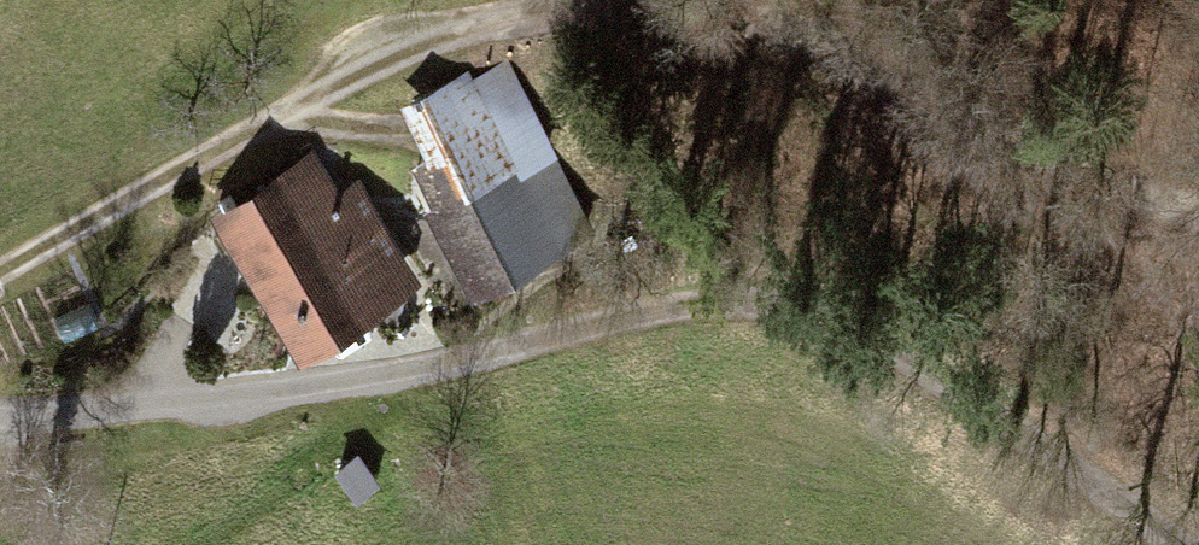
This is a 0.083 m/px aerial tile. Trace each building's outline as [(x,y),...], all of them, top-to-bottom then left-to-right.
[(515,52),(406,104),(492,282),(601,229),(515,52)] [(318,146),(191,217),(273,363),(401,291),(318,146)]
